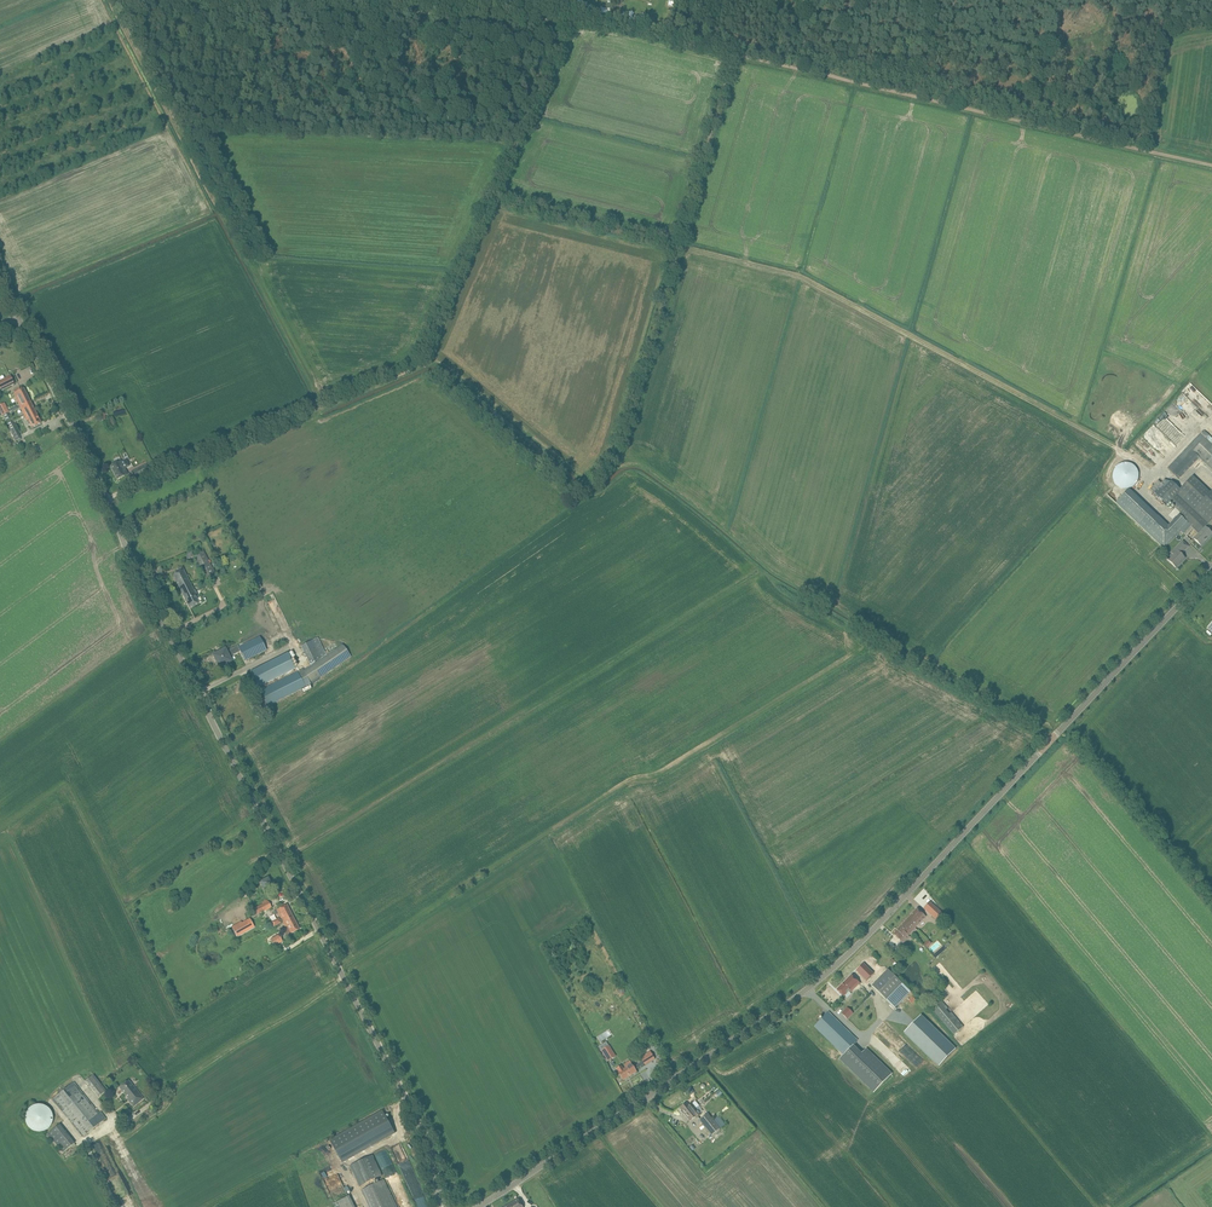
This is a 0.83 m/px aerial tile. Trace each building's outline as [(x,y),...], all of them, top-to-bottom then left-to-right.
[(661,29),(663,19),(657,18),(655,27),(661,29)] [(1,390),(14,384),(10,376),(0,381),(0,387),(1,390)] [(21,407),(31,402),(24,389),(21,390),(20,388),(14,391),(15,393),(14,394),(21,407)] [(1175,420),(1187,409),(1180,402),(1184,399),(1181,396),(1166,410),(1175,420)] [(2,415),(10,412),(5,402),(0,405),(0,411),(2,415)] [(28,420),(32,427),(41,423),(31,402),(21,407),(27,420),(28,420)] [(1165,412),(1161,419),(1166,422),(1171,415),(1165,412)] [(8,413),(3,416),(5,421),(11,418),(9,413),(8,413)] [(13,421),(7,424),(15,441),(17,440),(21,438),(13,421)] [(1166,466),(1179,478),(1199,457),(1211,470),(1211,431),(1205,425),(1166,466)] [(1142,439),(1137,445),(1147,455),(1153,448),(1142,439)] [(111,466),(117,479),(127,474),(124,468),(129,466),(126,460),(121,462),(121,461),(111,466)] [(1138,487),(1137,463),(1116,464),(1117,488),(1138,487)] [(146,465),(132,472),(135,478),(149,471),(146,465)] [(1211,519),(1211,491),(1209,493),(1192,477),(1180,490),(1171,481),(1170,482),(1164,480),(1161,484),(1158,481),(1150,489),(1167,505),(1169,503),(1180,513),(1179,514),(1179,515),(1168,526),(1129,489),(1116,503),(1164,549),(1181,531),(1184,534),(1192,525),(1195,528),(1196,526),(1201,531),(1194,539),(1200,545),(1206,540),(1206,541),(1211,534),(1205,527),(1204,526),(1207,523),(1208,524),(1211,519)] [(1182,554),(1189,547),(1183,541),(1172,553),(1174,555),(1169,561),(1176,568),(1185,558),(1180,554),(1181,553),(1182,554)] [(194,556),(198,563),(207,558),(204,551),(194,556)] [(207,558),(198,563),(207,580),(216,576),(207,558)] [(190,584),(183,570),(173,575),(179,588),(185,584),(186,586),(190,584)] [(179,588),(189,608),(199,603),(195,596),(196,595),(190,584),(186,586),(185,584),(179,588)] [(260,637),(238,648),(237,646),(228,651),(230,654),(227,655),(225,649),(213,655),(219,668),(231,662),(229,658),(240,652),(244,660),(266,650),(260,637)] [(351,657),(343,645),(303,671),(302,669),(299,671),(306,687),(351,657)] [(259,691),(264,688),(262,685),(296,668),(291,658),(295,656),(292,651),(288,653),(250,672),(257,687),(259,691)] [(305,688),(306,687),(299,671),(297,672),(264,688),(259,691),(267,706),(305,688)] [(267,880),(260,884),(264,891),(271,887),(267,880)] [(254,917),(272,907),(268,901),(250,911),(254,917)] [(930,902),(924,908),(937,920),(942,914),(930,902)] [(274,927),(283,922),(293,917),(287,905),(277,910),(281,919),(279,920),(278,919),(271,922),(274,927)] [(894,934),(898,939),(902,942),(907,936),(907,937),(926,917),(917,909),(894,934)] [(287,936),(294,932),(299,929),(293,917),(283,922),(286,929),(284,930),(287,936)] [(250,919),(233,928),(238,937),(255,927),(250,919)] [(935,935),(939,940),(944,935),(940,930),(935,935)] [(275,946),(278,944),(283,941),(279,936),(271,940),(275,946)] [(873,974),(863,963),(858,969),(856,970),(866,981),(873,974)] [(888,970),(872,986),(894,1008),(910,992),(888,970)] [(860,985),(861,984),(851,975),(837,990),(844,997),(850,992),(851,993),(859,984),(860,985)] [(936,995),(926,1003),(953,1035),(963,1027),(951,1012),(949,1014),(946,1010),(948,1009),(936,995)] [(847,1008),(846,1008),(841,1013),(846,1019),(853,1013),(847,1008)] [(814,1026),(843,1054),(839,1059),(874,1092),(892,1074),(866,1048),(861,1054),(852,1045),(857,1040),(828,1012),(814,1026)] [(922,1017),(905,1035),(941,1068),(958,1050),(922,1017)] [(609,1046),(605,1048),(602,1051),(608,1061),(615,1056),(609,1046)] [(642,1059),(645,1064),(645,1065),(655,1059),(651,1053),(642,1059)] [(621,1065),(617,1068),(619,1072),(618,1072),(620,1075),(623,1080),(637,1072),(636,1070),(638,1068),(644,1064),(643,1061),(636,1065),(634,1067),(630,1061),(625,1065),(626,1067),(623,1069),(621,1065)] [(106,1091),(93,1075),(85,1082),(98,1097),(101,1095),(105,1092),(106,1091)] [(133,1107),(143,1099),(128,1080),(119,1088),(128,1099),(127,1100),(133,1107)] [(53,1099),(79,1132),(83,1137),(106,1118),(102,1114),(100,1112),(98,1114),(73,1082),(53,1099)] [(673,1105),(682,1098),(676,1091),(667,1099),(673,1105)] [(692,1104),(689,1106),(687,1103),(680,1108),(684,1113),(686,1115),(692,1110),(693,1111),(696,1109),(692,1104)] [(44,1134),(48,1131),(51,1127),(52,1122),(52,1118),(50,1113),(47,1110),(43,1107),(39,1106),(34,1107),(30,1109),(27,1112),(25,1116),(24,1120),(24,1125),(27,1129),(30,1133),(35,1135),(39,1135),(44,1134)] [(690,1121),(695,1117),(696,1118),(701,1114),(696,1109),(693,1111),(692,1110),(686,1115),(690,1121)] [(383,1110),(330,1139),(343,1162),(395,1133),(383,1110)] [(700,1120),(697,1122),(698,1123),(701,1121),(706,1127),(713,1121),(707,1113),(700,1120)] [(713,1121),(706,1127),(712,1135),(720,1129),(725,1125),(718,1116),(713,1121)] [(74,1143),(71,1139),(59,1125),(48,1134),(63,1153),(74,1143)] [(375,1154),(399,1206),(412,1206),(385,1150),(375,1154)] [(371,1157),(350,1167),(361,1188),(382,1178),(371,1157)] [(369,1206),(397,1206),(384,1180),(361,1190),(369,1206)] [(335,1206),(355,1206),(349,1195),(338,1201),(334,1203),(335,1206)] [(518,1199),(505,1206),(523,1206),(518,1199)]
